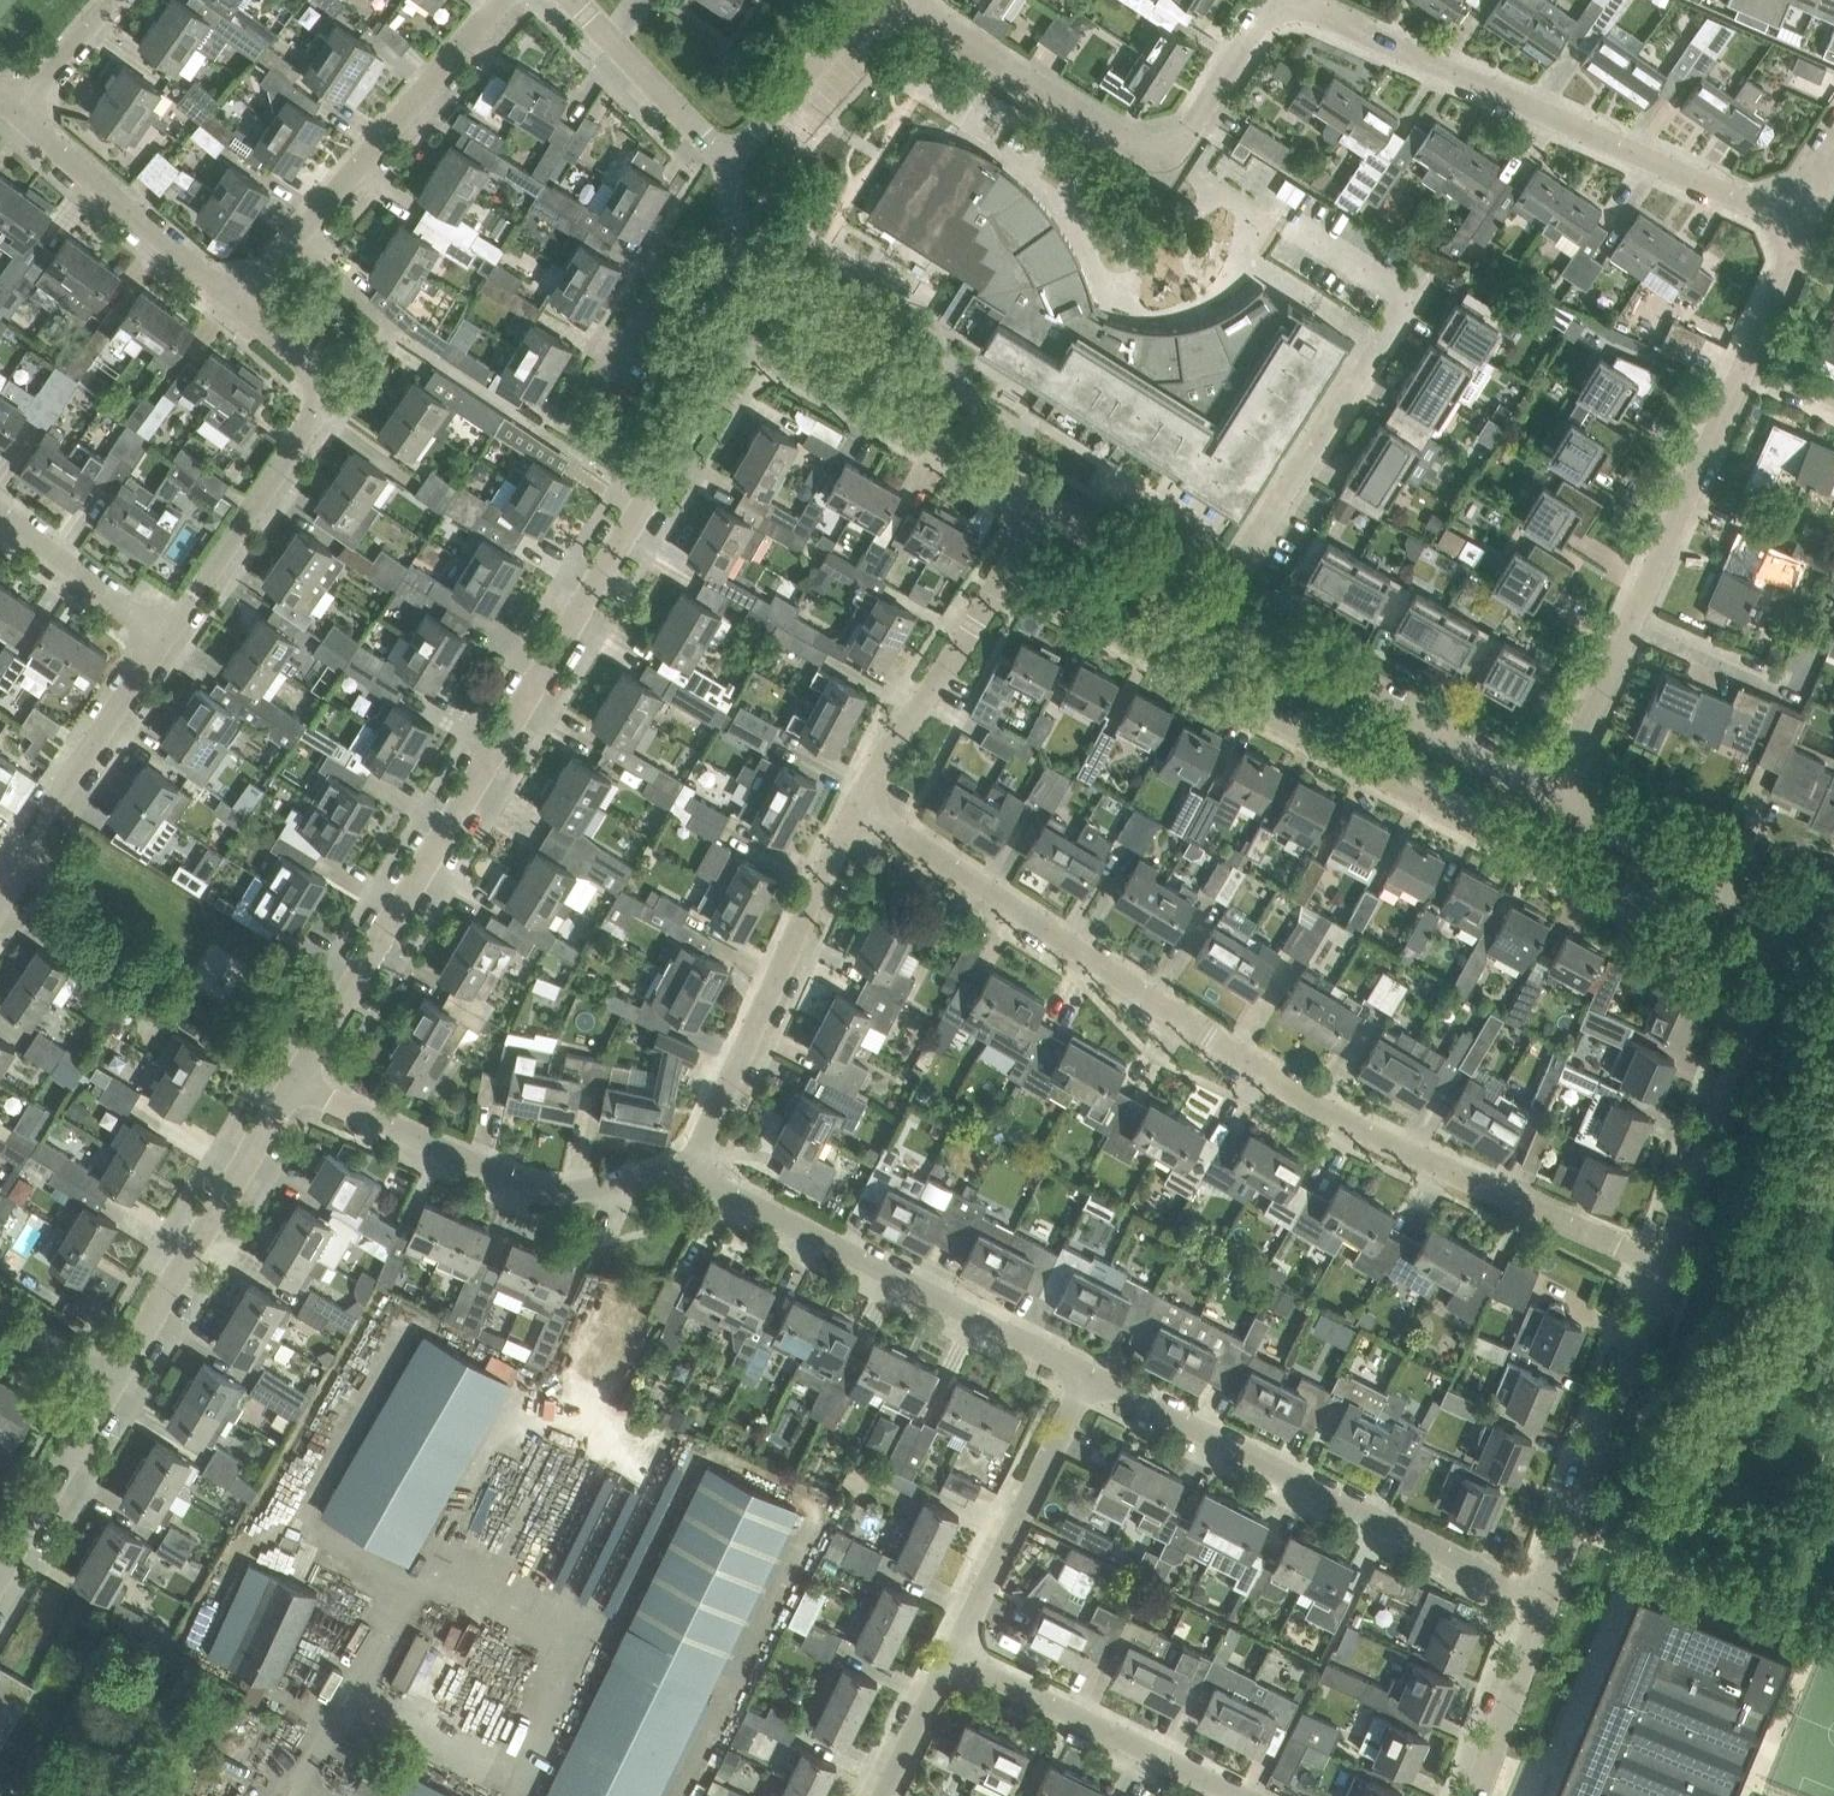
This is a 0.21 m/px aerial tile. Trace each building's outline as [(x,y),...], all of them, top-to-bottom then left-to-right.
[(193,45),(215,61),(231,38),(258,58),(268,45),(232,19),(233,18),(208,0),(190,0),(188,3),(184,0),(169,0),(169,1),(167,0),(161,0),(153,13),(151,12),(151,13),(157,17),(156,19),(193,45)] [(233,18),(242,6),(244,8),(250,0),(208,0),(233,18)] [(341,0),(318,0),(334,15),(345,3),(341,0)] [(729,11),(736,0),(712,0),(729,11)] [(1015,0),(978,0),(982,3),(972,17),(1001,37),(1012,21),(1004,16),(1015,0)] [(1152,0),(1125,0),(1148,15),(1157,3),(1152,0)] [(1204,14),(1213,0),(1152,0),(1157,3),(1157,2),(1187,22),(1196,9),(1204,14)] [(1447,21),(1462,0),(1417,0),(1447,21)] [(1515,42),(1544,0),(1498,0),(1484,21),(1515,42)] [(1515,42),(1547,65),(1578,19),(1550,0),(1544,0),(1515,42)] [(1592,24),(1604,32),(1606,34),(1607,33),(1630,0),(1609,0),(1606,4),(1592,24)] [(1727,2),(1739,7),(1735,16),(1750,23),(1760,0),(1728,0),(1727,2)] [(1750,23),(1765,29),(1769,20),(1780,25),(1791,1),(1814,11),(1819,0),(1760,0),(1750,23)] [(1814,11),(1833,19),(1833,0),(1819,0),(1814,11)] [(232,19),(268,45),(279,33),(244,8),(242,6),(233,18),(232,19)] [(1040,39),(1052,47),(1069,22),(1057,14),(1040,39)] [(1690,41),(1702,50),(1722,22),(1708,16),(1690,41)] [(156,19),(140,42),(177,68),(193,45),(156,19)] [(388,20),(378,32),(401,53),(411,41),(388,20)] [(373,53),(376,49),(337,22),(319,48),(371,83),(384,61),(373,53)] [(1082,31),(1069,22),(1052,47),(1065,56),(1082,31)] [(1722,22),(1702,50),(1714,58),(1736,28),(1722,22)] [(1160,23),(1142,50),(1177,73),(1195,45),(1160,23)] [(1827,45),(1823,54),(1833,59),(1833,29),(1827,45)] [(1635,53),(1607,33),(1606,34),(1604,32),(1582,64),(1613,85),(1635,53)] [(258,58),(271,67),(292,81),(300,68),(292,62),(268,45),(258,58)] [(356,102),(371,83),(319,48),(304,70),(343,98),(345,94),(356,102)] [(1158,102),(1177,73),(1142,50),(1125,76),(1109,66),(1100,81),(1130,101),(1138,89),(1158,102)] [(1667,75),(1635,53),(1613,85),(1645,107),(1667,75)] [(1820,82),(1826,68),(1798,55),(1792,69),(1820,82)] [(495,70),(473,104),(487,112),(493,102),(519,117),(543,79),(518,63),(510,74),(508,78),(495,70)] [(125,64),(107,89),(150,121),(158,110),(152,105),(162,90),(125,64)] [(271,122),(309,147),(326,122),(312,112),(320,100),(292,81),(271,67),(262,81),(271,87),(275,107),(279,110),(271,122)] [(1680,107),(1711,129),(1734,96),(1703,74),(1680,107)] [(1308,77),(1288,106),(1308,119),(1315,109),(1328,118),(1323,125),(1324,134),(1337,143),(1341,136),(1367,98),(1335,75),(1326,88),(1308,77)] [(197,79),(187,91),(212,112),(223,100),(197,79)] [(543,79),(519,117),(544,133),(568,94),(543,79)] [(1765,120),(1766,118),(1756,111),(1760,106),(1755,103),(1763,91),(1746,79),(1734,96),(1711,129),(1743,151),(1753,137),(1762,142),(1768,141),(1774,132),(1773,126),(1765,120)] [(90,113),(134,143),(150,121),(107,89),(90,113)] [(202,123),(212,112),(187,91),(177,103),(202,123)] [(1367,98),(1341,136),(1366,153),(1335,200),(1355,212),(1364,198),(1391,159),(1377,150),(1398,118),(1367,98)] [(225,142),(235,130),(212,112),(202,123),(225,142)] [(577,129),(563,154),(577,162),(598,124),(585,115),(577,129)] [(547,180),(563,154),(577,129),(561,119),(549,137),(554,140),(534,172),(547,180)] [(506,137),(480,121),(472,134),(498,150),(506,137)] [(1291,146),(1251,121),(1240,138),(1252,146),(1280,164),(1291,146)] [(1401,144),(1391,159),(1364,198),(1380,205),(1415,153),(1430,163),(1421,177),(1436,187),(1438,184),(1440,185),(1469,143),(1436,121),(1415,153),(1401,144)] [(265,152),(293,171),(309,147),(271,122),(256,144),(235,130),(225,142),(258,165),(259,164),(258,163),(265,152)] [(216,153),(225,142),(202,123),(192,134),(216,153)] [(494,168),(503,153),(498,150),(472,134),(462,150),(451,143),(436,167),(474,191),(489,167),(494,168)] [(905,163),(876,210),(922,238),(917,246),(925,251),(935,257),(961,215),(966,217),(971,208),(964,203),(993,157),(969,145),(944,137),(918,134),(901,161),(905,163)] [(1240,138),(1232,150),(1232,151),(1244,158),(1252,146),(1240,138)] [(1457,258),(1472,235),(1489,210),(1492,205),(1479,195),(1481,191),(1483,192),(1487,187),(1485,186),(1500,164),(1469,143),(1440,185),(1474,208),(1453,238),(1445,250),(1457,258)] [(139,172),(151,182),(169,161),(157,151),(139,172)] [(524,186),(533,172),(503,153),(494,168),(524,186)] [(961,215),(935,257),(980,285),(977,290),(974,288),(956,318),(953,323),(983,342),(979,348),(1042,388),(1046,382),(1047,381),(1061,390),(1045,414),(1046,415),(1109,454),(1120,436),(1130,442),(1145,452),(1153,457),(1239,510),(1240,511),(1272,460),(1277,452),(1335,359),(1336,359),(1330,355),(1334,348),(1340,352),(1340,351),(1349,338),(1312,315),(1311,314),(1289,300),(1288,302),(1302,310),(1296,320),(1262,287),(1263,286),(1262,285),(1245,301),(1225,313),(1207,321),(1188,326),(1165,329),(1143,328),(1139,327),(1122,324),(1105,317),(1104,317),(1104,319),(1105,319),(1104,321),(1090,312),(1094,306),(1094,308),(1096,307),(1082,266),(1061,228),(1033,194),(1000,166),(1001,165),(1002,166),(1003,164),(993,157),(964,203),(971,208),(966,217),(961,215)] [(180,172),(169,161),(151,182),(162,192),(180,172)] [(631,161),(615,186),(654,211),(670,185),(631,161)] [(231,164),(214,188),(251,216),(269,190),(231,164)] [(1534,211),(1548,221),(1570,188),(1538,166),(1516,199),(1512,205),(1530,217),(1534,211)] [(422,215),(469,245),(470,244),(479,230),(458,217),(474,191),(436,167),(420,193),(431,200),(422,215)] [(5,224),(31,188),(29,187),(26,192),(1,174),(0,175),(0,226),(3,222),(5,224)] [(1273,195),(1295,208),(1308,188),(1285,174),(1273,195)] [(236,239),(251,216),(214,188),(197,176),(189,187),(207,199),(198,213),(236,239)] [(538,194),(592,227),(612,240),(622,225),(639,236),(654,211),(615,186),(599,213),(546,181),(538,194)] [(19,255),(51,211),(49,209),(53,204),(31,188),(5,224),(17,232),(7,246),(19,255)] [(1580,242),(1602,209),(1570,188),(1548,221),(1540,232),(1555,242),(1563,230),(1580,242)] [(562,266),(566,268),(605,292),(621,265),(603,255),(612,240),(592,227),(538,194),(530,207),(579,237),(562,266)] [(1501,218),(1489,210),(1472,235),(1485,244),(1501,218)] [(1644,276),(1650,267),(1672,234),(1640,212),(1610,256),(1644,276)] [(401,223),(386,247),(426,272),(441,247),(401,223)] [(215,231),(207,243),(220,252),(228,251),(233,243),(215,231)] [(1672,234),(1650,267),(1680,288),(1679,289),(1696,300),(1712,276),(1697,265),(1704,255),(1672,234)] [(63,301),(74,285),(95,255),(69,236),(36,281),(49,291),(63,301)] [(469,245),(461,258),(488,275),(489,274),(489,273),(497,261),(490,256),(470,244),(469,245)] [(490,256),(497,261),(505,248),(497,244),(490,256)] [(440,281),(426,272),(386,247),(370,273),(409,298),(418,284),(434,293),(440,281)] [(1574,280),(1591,255),(1578,247),(1561,271),(1574,280)] [(87,317),(120,273),(95,255),(74,285),(63,301),(74,308),(87,317)] [(1599,269),(1603,263),(1591,255),(1574,280),(1587,288),(1599,269)] [(489,273),(489,274),(514,289),(522,276),(497,261),(489,273)] [(538,305),(542,307),(551,292),(590,316),(605,292),(566,268),(562,266),(538,305)] [(488,275),(481,287),(497,297),(517,309),(503,334),(520,344),(517,348),(556,372),(572,346),(533,322),(542,307),(538,305),(514,290),(514,289),(489,274),(488,275)] [(15,288),(4,279),(0,285),(0,308),(15,288)] [(15,288),(0,308),(0,316),(8,323),(27,296),(15,288)] [(1468,288),(1460,302),(1457,300),(1439,328),(1481,354),(1498,327),(1512,336),(1528,311),(1496,290),(1489,302),(1468,288)] [(126,314),(111,335),(136,353),(147,338),(148,338),(169,309),(143,290),(126,314)] [(169,309),(148,338),(160,347),(150,362),(162,371),(194,327),(169,309)] [(8,323),(0,316),(0,337),(9,324),(8,323)] [(1693,363),(1706,335),(1674,321),(1661,349),(1693,363)] [(424,322),(416,335),(441,352),(448,340),(449,339),(424,322)] [(1815,365),(1833,373),(1833,322),(1815,365)] [(1439,328),(1442,330),(1434,342),(1431,340),(1414,368),(1455,394),(1481,354),(1439,328)] [(67,372),(86,346),(75,338),(57,363),(59,365),(67,372)] [(448,340),(441,352),(489,384),(519,405),(529,389),(541,396),(556,372),(517,348),(502,373),(479,357),(478,359),(476,358),(448,340)] [(98,355),(86,346),(67,372),(71,374),(79,381),(98,355)] [(205,415),(206,416),(238,371),(212,352),(180,397),(192,406),(203,391),(216,400),(205,415)] [(1580,389),(1618,413),(1632,390),(1644,398),(1661,371),(1618,352),(1611,363),(1601,356),(1580,389)] [(71,374),(67,372),(59,365),(42,390),(54,399),(71,374)] [(238,371),(206,416),(243,443),(258,423),(245,413),(263,389),(260,387),(264,381),(242,365),(238,371)] [(1400,397),(1392,410),(1430,434),(1455,394),(1414,368),(1397,395),(1400,397)] [(416,380),(399,406),(431,427),(444,435),(449,429),(443,425),(455,409),(492,433),(494,431),(497,426),(505,414),(437,369),(425,387),(416,380)] [(82,384),(79,381),(71,374),(54,399),(66,407),(82,384)] [(2,393),(0,396),(0,436),(6,440),(36,394),(12,378),(2,393)] [(165,394),(157,404),(139,430),(141,432),(151,440),(177,403),(165,394)] [(128,421),(130,423),(139,430),(157,404),(145,396),(128,421)] [(1500,403),(1493,414),(1503,421),(1511,409),(1500,403)] [(399,406),(381,432),(412,454),(431,427),(399,406)] [(1392,410),(1384,423),(1381,421),(1363,449),(1405,475),(1430,434),(1392,410)] [(1552,453),(1589,477),(1604,454),(1616,462),(1632,437),(1592,412),(1583,427),(1572,420),(1552,453)] [(497,426),(494,431),(535,457),(527,469),(516,462),(509,473),(520,480),(559,504),(574,481),(561,473),(542,461),(551,445),(534,433),(505,414),(497,426)] [(1745,487),(1769,498),(1782,467),(1828,487),(1832,479),(1833,480),(1833,448),(1774,421),(1745,487)] [(763,422),(748,448),(784,467),(798,443),(763,422)] [(53,423),(22,468),(25,470),(21,475),(45,491),(48,486),(49,487),(70,456),(57,447),(67,432),(53,423)] [(112,449),(124,457),(141,432),(139,430),(130,423),(112,449)] [(803,443),(832,459),(840,445),(811,429),(803,443)] [(70,456),(49,487),(74,503),(104,458),(92,450),(80,442),(70,456)] [(175,460),(177,461),(200,481),(201,480),(198,478),(206,466),(183,448),(175,460)] [(768,494),(784,467),(748,448),(734,474),(768,494)] [(1405,475),(1363,449),(1346,476),(1349,478),(1339,494),(1379,516),(1405,475)] [(355,452),(337,477),(369,499),(387,474),(355,452)] [(124,457),(108,481),(115,486),(132,462),(124,457)] [(121,543),(122,543),(144,559),(148,553),(150,555),(181,509),(170,501),(182,483),(192,492),(200,481),(177,461),(155,493),(121,543)] [(827,498),(853,513),(874,477),(848,462),(827,498)] [(424,478),(452,497),(453,495),(460,484),(432,466),(424,478)] [(120,489),(99,520),(101,521),(97,527),(121,543),(155,493),(129,475),(120,489)] [(1523,517),(1561,541),(1575,518),(1588,526),(1603,501),(1564,476),(1555,491),(1544,484),(1523,517)] [(319,503),(323,506),(314,518),(354,546),(381,508),(369,500),(369,499),(337,477),(319,503)] [(877,532),(899,491),(874,477),(853,513),(866,520),(864,525),(877,532)] [(452,497),(424,478),(415,492),(443,510),(445,508),(452,497)] [(520,480),(504,507),(542,531),(559,504),(520,480)] [(460,484),(453,495),(479,511),(487,498),(461,482),(460,484)] [(453,495),(452,497),(445,508),(471,524),(479,511),(453,495)] [(810,499),(800,516),(794,529),(807,537),(824,507),(810,499)] [(794,529),(800,516),(771,500),(764,513),(765,514),(794,529)] [(718,503),(703,529),(739,549),(752,557),(767,531),(759,526),(753,524),(718,503)] [(933,510),(925,505),(917,518),(908,513),(892,541),(913,553),(917,547),(931,555),(954,515),(936,505),(933,510)] [(1434,512),(1426,525),(1436,531),(1444,518),(1434,512)] [(759,526),(767,531),(800,549),(807,537),(794,529),(765,514),(759,526)] [(954,515),(931,555),(957,570),(979,529),(954,515)] [(1799,536),(1833,551),(1818,543),(1823,532),(1805,523),(1799,536)] [(1435,543),(1456,555),(1466,536),(1445,525),(1435,543)] [(346,560),(301,529),(283,555),(329,585),(346,560)] [(724,575),(739,549),(703,529),(688,555),(724,575)] [(1833,552),(1833,551),(1799,536),(1792,553),(1741,530),(1704,613),(1724,622),(1730,610),(1745,616),(1751,602),(1752,603),(1755,596),(1754,595),(1765,570),(1796,584),(1807,561),(1826,570),(1833,552)] [(1291,571),(1306,580),(1305,582),(1336,600),(1359,557),(1315,532),(1291,571)] [(484,536),(469,559),(509,584),(524,561),(484,536)] [(870,573),(886,544),(874,537),(857,565),(870,573)] [(1495,581),(1533,605),(1547,582),(1560,590),(1575,565),(1535,540),(1527,555),(1516,548),(1495,581)] [(886,582),(887,581),(883,579),(899,551),(886,544),(870,573),(886,582)] [(382,546),(373,559),(401,576),(402,575),(409,563),(382,546)] [(852,614),(867,622),(900,640),(914,614),(880,594),(886,582),(870,573),(857,565),(829,549),(821,563),(860,585),(854,596),(860,600),(852,614)] [(329,585),(283,555),(265,580),(283,592),(274,604),(304,625),(312,613),(310,612),(329,585)] [(1368,614),(1382,622),(1403,582),(1359,557),(1336,600),(1366,617),(1368,614)] [(393,589),(394,587),(401,576),(373,559),(365,571),(393,589)] [(477,601),(493,611),(509,584),(469,559),(453,587),(411,561),(409,563),(402,575),(428,591),(431,587),(471,612),(477,601)] [(402,575),(401,576),(394,587),(421,603),(428,591),(402,575)] [(752,606),(753,607),(760,594),(731,578),(724,590),(752,606)] [(938,610),(946,596),(917,579),(909,594),(938,610)] [(1447,607),(1403,582),(1382,622),(1394,629),(1393,632),(1424,650),(1447,607)] [(0,597),(0,628),(14,637),(35,605),(7,587),(0,597)] [(667,616),(708,640),(723,615),(683,590),(667,616)] [(771,636),(772,635),(779,622),(753,607),(752,606),(744,620),(771,636)] [(1456,664),(1470,672),(1491,632),(1447,607),(1424,650),(1454,667),(1456,664)] [(427,611),(412,635),(452,660),(467,636),(427,611)] [(793,613),(786,625),(829,650),(837,654),(844,641),(823,629),(793,613)] [(294,639),(263,616),(245,642),(277,664),(293,675),(301,663),(285,652),(294,639)] [(658,668),(678,680),(701,694),(727,710),(728,710),(739,692),(693,664),(708,640),(667,616),(652,641),(669,651),(658,668)] [(55,674),(60,666),(80,635),(53,617),(27,656),(55,674)] [(335,621),(323,638),(350,656),(351,655),(359,642),(361,639),(335,621)] [(829,650),(786,625),(779,622),(772,635),(823,662),(829,650)] [(852,648),(885,666),(900,640),(867,622),(852,648)] [(1470,672),(1483,679),(1481,682),(1512,700),(1536,657),(1491,632),(1470,672)] [(108,653),(80,635),(60,666),(55,674),(49,682),(65,692),(75,676),(88,685),(108,653)] [(435,687),(452,660),(412,635),(395,662),(435,687)] [(342,669),(343,667),(350,656),(323,638),(314,651),(342,669)] [(998,662),(979,697),(997,706),(1003,695),(1010,698),(1019,680),(1040,692),(1051,671),(1061,653),(1059,652),(1043,644),(1039,650),(1023,641),(1009,668),(998,662)] [(277,664),(245,642),(227,667),(259,689),(277,664)] [(387,659),(359,642),(351,655),(379,672),(387,659)] [(16,655),(4,646),(0,652),(0,679),(16,655)] [(16,655),(0,679),(0,684),(8,689),(27,662),(16,655)] [(1116,680),(1082,662),(1064,695),(1098,713),(1116,680)] [(624,670),(608,696),(648,719),(661,696),(666,700),(678,680),(658,668),(650,664),(640,680),(624,670)] [(827,687),(818,704),(850,721),(866,693),(820,668),(813,680),(827,687)] [(378,725),(419,750),(433,726),(396,703),(405,688),(379,672),(369,687),(387,697),(378,712),(371,713),(368,719),(378,725)] [(1749,750),(1771,699),(1739,685),(1732,703),(1663,672),(1634,738),(1658,749),(1672,717),(1685,722),(1684,724),(1698,729),(1697,732),(1703,734),(1704,732),(1717,738),(1718,737),(1749,750)] [(280,723),(256,707),(218,680),(217,681),(218,682),(210,694),(201,687),(183,713),(228,744),(246,719),(258,727),(280,723)] [(1170,710),(1136,691),(1114,730),(1148,750),(1170,710)] [(265,694),(256,707),(280,723),(281,724),(299,736),(300,734),(307,723),(271,698),(265,694)] [(701,694),(693,707),(720,722),(727,710),(701,694)] [(632,745),(648,719),(608,696),(592,721),(632,745)] [(18,728),(34,739),(26,750),(34,756),(50,731),(54,734),(62,723),(35,704),(18,728)] [(742,704),(734,717),(772,737),(779,724),(742,704)] [(850,721),(818,704),(811,716),(797,708),(788,725),(835,750),(850,721)] [(1791,747),(1805,717),(1782,708),(1767,743),(1781,749),(1774,766),(1780,769),(1772,788),(1807,804),(1808,800),(1819,805),(1811,823),(1833,833),(1833,773),(1823,768),(1826,762),(1791,747)] [(1040,712),(1033,725),(1025,740),(1039,748),(1054,719),(1040,712)] [(228,744),(183,713),(166,739),(201,763),(210,750),(220,757),(228,744)] [(765,750),(772,737),(734,717),(727,729),(765,750)] [(300,734),(327,750),(346,762),(354,749),(309,721),(307,723),(300,734)] [(995,721),(989,730),(1003,738),(1008,730),(995,721)] [(1199,778),(1221,736),(1204,727),(1200,733),(1184,724),(1158,771),(1174,780),(1181,768),(1199,778)] [(402,777),(419,750),(378,725),(361,753),(402,777)] [(1102,727),(1076,774),(1091,782),(1117,734),(1102,727)] [(988,729),(981,742),(1010,759),(1017,746),(1003,738),(989,730),(988,729)] [(1008,730),(1003,738),(1017,746),(1022,738),(1008,730)] [(1280,768),(1246,749),(1218,802),(1235,810),(1241,798),(1259,807),(1280,768)] [(346,762),(327,750),(317,764),(333,775),(318,800),(359,825),(375,799),(349,783),(358,769),(346,762)] [(2,787),(14,795),(29,772),(0,754),(0,790),(2,787)] [(572,754),(557,779),(596,803),(612,778),(572,754)] [(769,793),(802,810),(817,783),(769,757),(762,769),(769,773),(760,788),(769,793)] [(148,764),(131,788),(178,821),(193,798),(148,764)] [(1041,803),(1061,771),(1048,764),(1030,797),(1041,803)] [(659,765),(652,779),(677,794),(685,781),(659,765)] [(966,831),(987,797),(972,788),(977,781),(962,771),(936,813),(966,831)] [(1072,778),(1061,771),(1041,803),(1053,810),(1072,778)] [(551,778),(541,793),(547,796),(541,805),(558,815),(581,829),(596,803),(557,779),(557,780),(551,776),(550,777),(551,778)] [(1334,796),(1300,778),(1275,824),(1309,842),(1334,796)] [(669,807),(677,794),(652,779),(644,793),(669,807)] [(737,813),(786,840),(802,810),(769,793),(760,788),(753,784),(737,813)] [(994,785),(987,797),(966,831),(994,848),(1025,798),(1010,789),(1008,793),(994,785)] [(1191,786),(1169,827),(1183,835),(1205,794),(1191,786)] [(134,851),(149,862),(178,821),(131,788),(112,815),(143,837),(134,851)] [(687,807),(693,811),(723,827),(730,814),(695,794),(687,807)] [(240,828),(249,814),(222,796),(214,809),(240,828)] [(291,818),(282,833),(309,849),(317,836),(343,853),(359,825),(318,800),(316,804),(306,798),(293,820),(291,818)] [(1388,825),(1354,807),(1329,854),(1347,864),(1351,855),(1368,864),(1388,825)] [(1128,846),(1147,814),(1136,808),(1118,839),(1128,846)] [(715,840),(723,827),(693,811),(687,823),(715,840)] [(1161,822),(1147,814),(1128,846),(1142,854),(1161,822)] [(1026,856),(1055,873),(1074,842),(1061,834),(1067,825),(1051,815),(1026,856)] [(1261,822),(1245,851),(1258,858),(1274,829),(1261,822)] [(1074,842),(1055,873),(1084,891),(1114,841),(1098,832),(1093,840),(1079,832),(1074,842)] [(283,855),(268,879),(310,906),(327,879),(301,863),(309,849),(282,833),(272,848),(283,855)] [(1422,892),(1442,855),(1426,846),(1427,845),(1423,843),(1423,844),(1408,836),(1383,884),(1398,892),(1404,882),(1422,892)] [(1224,858),(1235,864),(1237,865),(1245,851),(1231,844),(1224,858)] [(538,849),(522,874),(561,898),(577,872),(538,849)] [(607,850),(600,863),(627,879),(635,866),(607,850)] [(711,879),(760,907),(777,877),(727,850),(711,879)] [(1116,898),(1143,915),(1163,883),(1151,875),(1156,867),(1141,857),(1116,898)] [(1313,857),(1292,896),(1305,904),(1326,864),(1313,857)] [(1215,896),(1232,868),(1218,860),(1202,887),(1215,896)] [(180,863),(171,875),(199,892),(208,879),(180,863)] [(600,863),(591,876),(592,876),(593,877),(619,893),(627,879),(600,863)] [(1235,864),(1232,868),(1215,896),(1229,904),(1248,871),(1237,865),(1235,864)] [(1491,899),(1493,895),(1491,894),(1497,884),(1463,866),(1440,909),(1456,917),(1461,925),(1480,935),(1493,911),(1484,907),(1489,898),(1491,899)] [(504,869),(488,894),(509,907),(511,902),(546,923),(555,908),(566,915),(573,905),(561,898),(522,874),(520,878),(504,869)] [(294,932),(310,906),(268,879),(252,907),(248,903),(240,917),(260,930),(268,917),(294,932)] [(696,907),(746,934),(760,907),(711,879),(696,907)] [(1143,915),(1174,933),(1199,893),(1184,883),(1179,892),(1163,883),(1143,915)] [(649,903),(655,905),(683,920),(690,908),(661,892),(652,887),(645,900),(649,903)] [(1366,887),(1345,926),(1360,934),(1381,895),(1366,887)] [(677,932),(683,920),(655,905),(649,903),(645,900),(631,893),(625,905),(677,932)] [(1525,903),(1522,908),(1512,903),(1487,949),(1521,968),(1546,921),(1544,920),(1547,915),(1525,903)] [(884,904),(871,929),(906,947),(916,928),(936,938),(942,926),(909,908),(905,915),(884,904)] [(1425,905),(1398,956),(1413,964),(1440,913),(1425,905)] [(1320,912),(1311,926),(1293,956),(1307,963),(1333,919),(1320,912)] [(473,919),(456,947),(500,972),(515,946),(520,949),(527,953),(534,940),(535,939),(507,923),(493,914),(492,914),(485,926),(473,919)] [(1196,958),(1225,975),(1244,943),(1232,936),(1237,927),(1220,917),(1196,958)] [(1293,956),(1311,926),(1300,920),(1282,949),(1293,956)] [(898,964),(906,947),(871,929),(856,958),(877,969),(869,985),(903,1003),(918,974),(898,964)] [(1583,984),(1601,951),(1567,932),(1543,976),(1555,982),(1560,972),(1583,984)] [(557,934),(548,948),(570,961),(576,965),(585,951),(578,947),(557,934)] [(663,968),(677,975),(713,994),(728,966),(678,939),(663,968)] [(951,970),(963,978),(981,946),(969,939),(951,970)] [(1258,952),(1244,943),(1225,975),(1234,981),(1230,987),(1250,999),(1255,991),(1255,990),(1277,953),(1263,944),(1258,952)] [(20,975),(51,995),(63,1003),(81,976),(69,968),(38,947),(20,975)] [(456,947),(440,972),(466,988),(459,1000),(487,1017),(495,1004),(485,997),(500,972),(456,947)] [(1473,948),(1452,987),(1467,995),(1488,956),(1473,948)] [(1608,961),(1589,1005),(1605,1012),(1623,967),(1608,961)] [(647,996),(697,1023),(713,994),(677,975),(663,968),(647,996)] [(1280,1008),(1308,1025),(1327,993),(1316,986),(1321,978),(1304,968),(1280,1008)] [(1378,1006),(1396,977),(1382,969),(1365,998),(1378,1006)] [(989,1037),(1019,985),(992,970),(980,990),(962,980),(944,1011),(971,1028),(989,1037)] [(943,986),(953,992),(960,979),(949,973),(943,986)] [(51,995),(20,975),(1,1002),(32,1023),(51,995)] [(1528,976),(1506,1017),(1521,1026),(1543,984),(1528,976)] [(1409,985),(1396,977),(1378,1006),(1392,1014),(1409,985)] [(1699,1001),(1662,985),(1658,983),(1650,1000),(1656,1002),(1647,1022),(1666,1031),(1667,1029),(1684,1036),(1685,1034),(1690,1037),(1697,1022),(1691,1019),(1699,1001)] [(837,993),(824,1019),(859,1037),(869,1018),(889,1028),(903,1003),(869,985),(858,1005),(837,993)] [(1011,1072),(1023,1078),(1040,1048),(1050,1031),(1033,1021),(1045,1000),(1019,985),(989,1037),(1007,1047),(1021,1055),(1011,1072)] [(158,1016),(159,1014),(166,1003),(138,986),(131,998),(111,1029),(120,1035),(140,1004),(158,1016)] [(613,992),(607,1005),(637,1019),(643,1006),(613,992)] [(1308,1025),(1338,1043),(1362,1003),(1346,993),(1342,1001),(1327,993),(1308,1025)] [(425,997),(409,1024),(447,1046),(453,1050),(461,1036),(477,1034),(487,1017),(459,1000),(451,1012),(425,997)] [(1633,1024),(1605,1012),(1589,1005),(1582,1021),(1625,1040),(1611,1073),(1659,1094),(1660,1092),(1663,1093),(1670,1078),(1666,1077),(1674,1059),(1627,1038),(1633,1024)] [(1492,1009),(1477,1036),(1459,1065),(1472,1073),(1506,1017),(1492,1009)] [(849,1056),(859,1037),(824,1019),(809,1048),(830,1059),(820,1078),(824,1080),(855,1094),(869,1067),(849,1056)] [(397,1052),(388,1068),(420,1089),(447,1046),(409,1024),(393,1050),(397,1052)] [(1360,1068),(1389,1085),(1418,1038),(1402,1028),(1398,1035),(1384,1027),(1360,1068)] [(1459,1065),(1477,1036),(1463,1027),(1445,1057),(1459,1065)] [(83,1072),(89,1062),(67,1048),(39,1030),(32,1041),(82,1073),(83,1072)] [(678,1075),(682,1058),(692,1062),(698,1047),(662,1030),(654,1046),(664,1050),(659,1071),(655,1093),(641,1090),(634,1129),(666,1135),(678,1075)] [(15,1048),(0,1037),(0,1071),(15,1048)] [(1040,1048),(1023,1078),(1050,1094),(1063,1073),(1080,1083),(1097,1053),(1070,1037),(1058,1058),(1040,1048)] [(185,1038),(168,1066),(200,1085),(217,1057),(185,1038)] [(1418,1038),(1389,1085),(1418,1102),(1446,1054),(1418,1038)] [(505,1040),(500,1069),(514,1072),(507,1103),(539,1109),(547,1071),(532,1068),(536,1046),(505,1040)] [(72,1089),(82,1073),(32,1041),(25,1052),(53,1070),(50,1075),(72,1089)] [(1555,1045),(1530,1104),(1544,1110),(1569,1052),(1555,1045)] [(1097,1053),(1080,1083),(1099,1094),(1087,1114),(1112,1129),(1121,1111),(1128,1098),(1111,1089),(1127,1063),(1100,1047),(1097,1053)] [(580,1085),(593,1088),(599,1059),(565,1052),(561,1074),(547,1071),(539,1109),(573,1116),(580,1085)] [(600,1122),(634,1129),(641,1090),(626,1087),(630,1065),(599,1059),(593,1088),(607,1090),(600,1122)] [(83,1072),(106,1085),(134,1103),(141,1092),(90,1061),(89,1062),(83,1072)] [(1566,1064),(1560,1078),(1596,1095),(1602,1080),(1566,1064)] [(183,1114),(200,1085),(168,1066),(150,1094),(183,1114)] [(492,1103),(499,1071),(484,1068),(477,1100),(492,1103)] [(1445,1118),(1473,1135),(1493,1104),(1498,1096),(1469,1078),(1445,1118)] [(792,1112),(789,1116),(825,1135),(834,1117),(854,1127),(868,1100),(855,1094),(824,1080),(815,1097),(803,1090),(801,1094),(795,1092),(786,1109),(792,1112)] [(127,1114),(134,1103),(106,1085),(99,1096),(127,1114)] [(1598,1136),(1624,1148),(1624,1146),(1633,1150),(1649,1115),(1602,1094),(1594,1112),(1606,1117),(1598,1136)] [(1493,1104),(1473,1135),(1502,1153),(1526,1113),(1498,1096),(1493,1104)] [(1121,1111),(1112,1129),(1105,1141),(1132,1157),(1140,1144),(1157,1153),(1179,1116),(1151,1101),(1139,1121),(1121,1111)] [(24,1150),(31,1154),(40,1139),(56,1113),(39,1102),(20,1131),(0,1118),(0,1134),(7,1138),(24,1150)] [(816,1194),(823,1178),(826,1180),(834,1164),(815,1154),(825,1135),(789,1116),(774,1145),(796,1156),(793,1161),(788,1159),(780,1175),(816,1194)] [(1192,1192),(1203,1171),(1209,1162),(1192,1152),(1204,1131),(1179,1116),(1157,1153),(1175,1164),(1167,1177),(1192,1192)] [(135,1120),(118,1149),(150,1168),(167,1140),(135,1120)] [(1540,1121),(1522,1164),(1536,1171),(1555,1127),(1540,1121)] [(1238,1174),(1255,1184),(1277,1146),(1251,1131),(1239,1152),(1221,1141),(1209,1162),(1203,1171),(1231,1187),(1238,1174)] [(7,1138),(0,1134),(0,1151),(16,1162),(24,1150),(7,1138)] [(133,1197),(150,1168),(118,1149),(101,1176),(40,1139),(31,1154),(84,1185),(104,1197),(112,1184),(133,1197)] [(1277,1146),(1255,1184),(1274,1195),(1267,1208),(1293,1223),(1310,1193),(1292,1183),(1304,1162),(1277,1146)] [(875,1166),(860,1194),(879,1204),(871,1219),(899,1233),(926,1180),(905,1169),(901,1177),(892,1172),(900,1155),(885,1147),(875,1166)] [(358,1225),(363,1228),(390,1245),(398,1226),(368,1208),(374,1198),(355,1186),(363,1173),(329,1152),(312,1182),(339,1198),(332,1210),(334,1211),(353,1222),(358,1225)] [(1582,1170),(1560,1161),(1552,1178),(1610,1204),(1625,1168),(1590,1152),(1582,1170)] [(24,1165),(28,1167),(77,1197),(84,1185),(31,1154),(24,1165)] [(5,1179),(14,1166),(0,1157),(0,1175),(5,1179)] [(951,1240),(969,1206),(972,1200),(927,1177),(926,1180),(899,1233),(926,1247),(934,1232),(951,1240)] [(1327,1227),(1343,1236),(1366,1197),(1340,1182),(1327,1203),(1310,1193),(1293,1223),(1320,1239),(1327,1227)] [(17,1200),(5,1193),(0,1201),(0,1227),(17,1200)] [(1379,1275),(1384,1268),(1398,1243),(1381,1233),(1393,1212),(1366,1197),(1343,1236),(1361,1247),(1353,1261),(1379,1275)] [(972,1200),(969,1206),(951,1240),(974,1252),(966,1267),(990,1279),(1008,1244),(1015,1230),(983,1213),(986,1207),(972,1200)] [(443,1253),(458,1216),(426,1202),(416,1224),(406,1250),(424,1258),(429,1246),(443,1253)] [(85,1204),(68,1232),(100,1251),(117,1223),(85,1204)] [(328,1221),(298,1204),(281,1233),(315,1254),(329,1261),(333,1264),(349,1238),(355,1242),(363,1228),(358,1225),(353,1222),(334,1211),(328,1221)] [(468,1277),(489,1229),(458,1216),(443,1253),(457,1259),(452,1270),(468,1277)] [(1182,1222),(1176,1225),(1176,1232),(1182,1236),(1189,1233),(1189,1225),(1182,1222)] [(1428,1294),(1435,1281),(1459,1240),(1432,1224),(1420,1245),(1402,1235),(1398,1243),(1384,1268),(1409,1283),(1428,1294)] [(1044,1286),(1048,1278),(1060,1253),(1030,1238),(1015,1230),(1008,1244),(990,1279),(1017,1293),(1025,1277),(1044,1286)] [(83,1280),(100,1251),(68,1232),(51,1260),(83,1280)] [(315,1254),(281,1233),(264,1262),(307,1288),(317,1272),(321,1274),(329,1261),(315,1254)] [(1228,1238),(1219,1253),(1234,1261),(1240,1250),(1237,1243),(1228,1238)] [(521,1302),(523,1303),(545,1253),(514,1240),(494,1286),(522,1298),(521,1302)] [(1459,1240),(1435,1281),(1453,1291),(1446,1303),(1473,1319),(1492,1286),(1473,1276),(1485,1255),(1459,1240)] [(1095,1254),(1092,1259),(1064,1244),(1060,1253),(1048,1278),(1044,1287),(1061,1295),(1054,1308),(1082,1322),(1085,1316),(1112,1263),(1095,1254)] [(389,1289),(403,1255),(391,1250),(377,1283),(389,1289)] [(545,1253),(523,1303),(538,1309),(536,1315),(546,1319),(528,1361),(544,1368),(563,1324),(550,1319),(573,1266),(545,1253)] [(669,1350),(676,1345),(677,1345),(681,1337),(676,1335),(688,1312),(716,1326),(720,1318),(743,1273),(712,1257),(702,1279),(691,1273),(663,1328),(659,1336),(660,1345),(669,1350)] [(1153,1289),(1125,1274),(1127,1270),(1112,1263),(1085,1316),(1112,1330),(1119,1314),(1137,1323),(1153,1289)] [(763,1306),(773,1288),(743,1273),(720,1318),(733,1324),(730,1329),(733,1345),(738,1348),(730,1363),(745,1370),(759,1343),(758,1342),(774,1311),(763,1306)] [(1531,1287),(1499,1274),(1491,1293),(1523,1307),(1531,1287)] [(252,1283),(234,1312),(269,1333),(276,1320),(285,1325),(295,1309),(252,1283)] [(1273,1283),(1265,1298),(1287,1310),(1295,1294),(1273,1283)] [(463,1327),(478,1293),(461,1286),(447,1319),(463,1327)] [(359,1315),(339,1304),(313,1288),(305,1301),(332,1317),(351,1328),(359,1315)] [(497,1332),(484,1325),(496,1295),(480,1288),(478,1293),(463,1327),(492,1342),(497,1332)] [(1153,1289),(1137,1323),(1133,1332),(1151,1341),(1144,1357),(1171,1370),(1198,1315),(1200,1312),(1153,1289)] [(792,1341),(807,1348),(824,1314),(794,1298),(771,1343),(787,1351),(792,1341)] [(324,1329),(332,1317),(305,1301),(298,1314),(324,1329)] [(1522,1322),(1538,1329),(1532,1345),(1566,1360),(1581,1324),(1562,1316),(1565,1310),(1562,1304),(1556,1301),(1549,1304),(1547,1310),(1530,1303),(1522,1322)] [(1346,1307),(1341,1315),(1352,1321),(1357,1314),(1346,1307)] [(269,1333),(234,1312),(217,1341),(260,1367),(270,1351),(273,1353),(281,1340),(269,1333)] [(821,1421),(823,1417),(840,1383),(835,1381),(834,1373),(832,1372),(854,1329),(851,1327),(853,1322),(833,1312),(831,1317),(824,1314),(807,1348),(793,1375),(823,1390),(810,1416),(821,1421)] [(1224,1378),(1241,1345),(1244,1338),(1214,1323),(1198,1315),(1171,1370),(1198,1384),(1206,1369),(1224,1378)] [(1234,1402),(1262,1416),(1280,1381),(1265,1373),(1272,1360),(1253,1350),(1268,1321),(1256,1315),(1244,1338),(1241,1345),(1224,1378),(1242,1387),(1234,1402)] [(1470,1347),(1503,1361),(1509,1346),(1476,1332),(1470,1347)] [(512,1384),(445,1345),(424,1333),(320,1515),(408,1565),(512,1384)] [(905,1354),(887,1345),(876,1340),(851,1389),(840,1383),(823,1417),(833,1423),(848,1394),(868,1403),(877,1384),(888,1389),(905,1354)] [(771,1349),(759,1343),(745,1370),(756,1376),(771,1349)] [(936,1370),(905,1354),(888,1389),(883,1399),(913,1415),(936,1370)] [(1547,1378),(1508,1361),(1489,1405),(1514,1416),(1518,1407),(1542,1417),(1547,1406),(1553,1408),(1563,1384),(1547,1378)] [(187,1391),(230,1416),(234,1419),(242,1405),(238,1403),(247,1387),(204,1362),(187,1391)] [(266,1367),(259,1379),(305,1408),(312,1396),(266,1367)] [(1329,1440),(1357,1453),(1375,1417),(1382,1403),(1387,1393),(1341,1371),(1332,1389),(1319,1415),(1337,1424),(1329,1440)] [(1295,1388),(1280,1381),(1262,1416),(1289,1430),(1297,1414),(1315,1424),(1319,1415),(1332,1389),(1302,1374),(1295,1388)] [(305,1408),(259,1379),(251,1391),(298,1421),(305,1408)] [(0,1391),(0,1453),(6,1457),(31,1417),(30,1416),(30,1417),(23,1413),(33,1396),(7,1380),(0,1391)] [(965,1440),(987,1396),(957,1381),(935,1426),(952,1434),(957,1424),(970,1430),(965,1440)] [(1449,1385),(1441,1400),(1476,1416),(1483,1400),(1449,1385)] [(230,1416),(187,1391),(170,1420),(213,1445),(230,1416)] [(987,1396),(965,1440),(981,1449),(986,1439),(1000,1446),(1018,1411),(987,1396)] [(1382,1403),(1375,1417),(1357,1453),(1384,1466),(1392,1450),(1410,1459),(1420,1442),(1428,1426),(1434,1415),(1427,1411),(1421,1423),(1396,1410),(1382,1403)] [(1517,1475),(1532,1439),(1485,1419),(1477,1437),(1486,1441),(1479,1458),(1517,1475)] [(899,1471),(912,1445),(921,1427),(908,1420),(886,1465),(889,1466),(899,1471)] [(924,1421),(921,1427),(912,1445),(927,1453),(939,1429),(924,1421)] [(157,1440),(140,1469),(175,1490),(182,1477),(191,1482),(200,1466),(157,1440)] [(1434,1449),(1420,1442),(1410,1459),(1398,1485),(1413,1492),(1434,1449)] [(219,1446),(211,1459),(238,1474),(245,1462),(219,1446)] [(1134,1497),(1152,1462),(1121,1447),(1094,1502),(1124,1517),(1134,1497)] [(1494,1504),(1500,1488),(1467,1474),(1471,1466),(1454,1458),(1443,1484),(1458,1490),(1450,1509),(1492,1527),(1500,1506),(1494,1504)] [(260,1487),(238,1474),(211,1459),(204,1471),(230,1487),(252,1500),(260,1487)] [(1166,1540),(1180,1512),(1168,1506),(1182,1478),(1152,1462),(1134,1497),(1147,1504),(1137,1525),(1166,1540)] [(899,1471),(889,1466),(883,1478),(913,1492),(919,1481),(899,1471)] [(548,1795),(657,1795),(798,1511),(711,1468),(548,1795)] [(951,1468),(944,1482),(970,1494),(975,1497),(982,1483),(951,1468)] [(140,1469),(123,1498),(166,1524),(175,1508),(167,1503),(175,1490),(140,1469)] [(965,1503),(970,1494),(944,1482),(939,1491),(965,1503)] [(1208,1561),(1218,1541),(1236,1505),(1206,1490),(1192,1518),(1180,1512),(1166,1540),(1208,1561)] [(926,1499),(911,1529),(944,1545),(959,1516),(926,1499)] [(1245,1592),(1264,1554),(1252,1549),(1267,1520),(1236,1505),(1218,1541),(1208,1561),(1204,1569),(1206,1570),(1208,1570),(1210,1571),(1212,1571),(1214,1571),(1217,1570),(1219,1569),(1221,1568),(1237,1576),(1232,1586),(1245,1592)] [(111,1519),(94,1548),(127,1569),(142,1578),(150,1565),(143,1561),(153,1545),(111,1519)] [(1113,1538),(1083,1523),(1076,1538),(1106,1553),(1113,1538)] [(172,1524),(164,1537),(190,1553),(198,1540),(172,1524)] [(829,1542),(848,1550),(878,1564),(884,1552),(835,1529),(829,1542)] [(930,1575),(944,1545),(911,1529),(896,1559),(930,1575)] [(1290,1576),(1303,1583),(1321,1547),(1291,1533),(1277,1561),(1264,1554),(1245,1592),(1256,1598),(1260,1588),(1279,1598),(1290,1576)] [(190,1553),(164,1537),(157,1549),(183,1565),(190,1553)] [(878,1564),(848,1550),(829,1542),(824,1554),(873,1576),(878,1564)] [(1103,1560),(1072,1545),(1065,1560),(1095,1575),(1103,1560)] [(1334,1630),(1350,1598),(1337,1591),(1351,1563),(1321,1547),(1303,1583),(1316,1590),(1304,1614),(1334,1630)] [(94,1548),(76,1577),(118,1603),(128,1586),(120,1581),(127,1569),(94,1548)] [(247,1563),(206,1654),(276,1686),(317,1595),(247,1563)] [(1428,1588),(1375,1564),(1369,1578),(1399,1592),(1422,1603),(1428,1588)] [(1069,1594),(1071,1589),(1061,1584),(1063,1581),(1048,1568),(1022,1597),(1032,1606),(1040,1610),(1027,1636),(1057,1650),(1075,1615),(1082,1600),(1069,1594)] [(1136,1596),(1144,1581),(1132,1575),(1124,1590),(1136,1596)] [(885,1582),(870,1612),(904,1628),(918,1599),(885,1582)] [(1750,1746),(1757,1729),(1765,1710),(1771,1695),(1780,1675),(1784,1664),(1789,1653),(1765,1643),(1743,1634),(1733,1630),(1718,1624),(1692,1613),(1682,1609),(1640,1592),(1639,1591),(1586,1720),(1579,1737),(1561,1781),(1555,1795),(1730,1795),(1750,1746)] [(1114,1643),(1127,1616),(1098,1602),(1088,1621),(1075,1615),(1057,1650),(1088,1666),(1102,1637),(1114,1643)] [(117,1616),(143,1631),(150,1618),(124,1603),(117,1616)] [(1415,1641),(1461,1661),(1477,1626),(1428,1604),(1413,1638),(1415,1639),(1415,1641)] [(889,1658),(904,1628),(870,1612),(855,1641),(889,1658)] [(1113,1678),(1142,1692),(1160,1656),(1170,1637),(1127,1616),(1114,1643),(1126,1649),(1113,1678)] [(162,1617),(153,1632),(168,1640),(176,1626),(162,1617)] [(813,1622),(807,1633),(836,1648),(842,1636),(813,1622)] [(409,1686),(437,1637),(422,1628),(394,1678),(409,1686)] [(831,1660),(836,1648),(807,1633),(801,1645),(831,1660)] [(1199,1685),(1212,1658),(1183,1643),(1174,1663),(1160,1656),(1142,1692),(1173,1707),(1187,1679),(1199,1685)] [(1246,1699),(1255,1680),(1255,1679),(1212,1658),(1199,1685),(1212,1691),(1198,1720),(1228,1734),(1246,1699)] [(1393,1695),(1324,1664),(1318,1678),(1359,1696),(1377,1703),(1399,1712),(1405,1699),(1438,1714),(1453,1679),(1416,1662),(1407,1682),(1400,1679),(1393,1695)] [(35,1685),(0,1665),(0,1745),(35,1685)] [(844,1665),(829,1695),(863,1712),(878,1682),(844,1665)] [(1255,1680),(1246,1699),(1228,1734),(1258,1749),(1272,1721),(1285,1727),(1298,1701),(1255,1680)] [(848,1741),(863,1712),(829,1695),(815,1725),(848,1741)] [(773,1704),(767,1716),(796,1730),(802,1718),(773,1704)] [(1302,1710),(1291,1733),(1309,1741),(1332,1751),(1339,1735),(1335,1733),(1338,1725),(1302,1710)] [(1368,1730),(1360,1748),(1379,1757),(1407,1769),(1412,1771),(1427,1736),(1390,1720),(1375,1713),(1368,1730)] [(790,1742),(796,1730),(767,1716),(761,1728),(790,1742)] [(949,1757),(979,1771),(997,1733),(981,1725),(979,1728),(966,1722),(949,1757)] [(1015,1742),(997,1733),(979,1771),(1009,1787),(1027,1752),(1014,1745),(1015,1742)] [(1291,1733),(1272,1772),(1289,1780),(1309,1741),(1291,1733)] [(788,1778),(822,1795),(837,1765),(794,1744),(780,1774),(788,1778)] [(356,1787),(374,1795),(454,1795),(372,1755),(356,1787)] [(1081,1775),(1066,1767),(1064,1770),(1051,1764),(1035,1795),(1071,1795),(1081,1775)] [(1402,1793),(1369,1778),(1373,1769),(1360,1764),(1345,1795),(1401,1795),(1402,1793)] [(1071,1795),(1111,1795),(1112,1794),(1099,1787),(1100,1784),(1081,1775),(1071,1795)] [(822,1795),(788,1778),(779,1795),(821,1795),(822,1795)] [(728,1795),(750,1795),(732,1787),(728,1795)]
